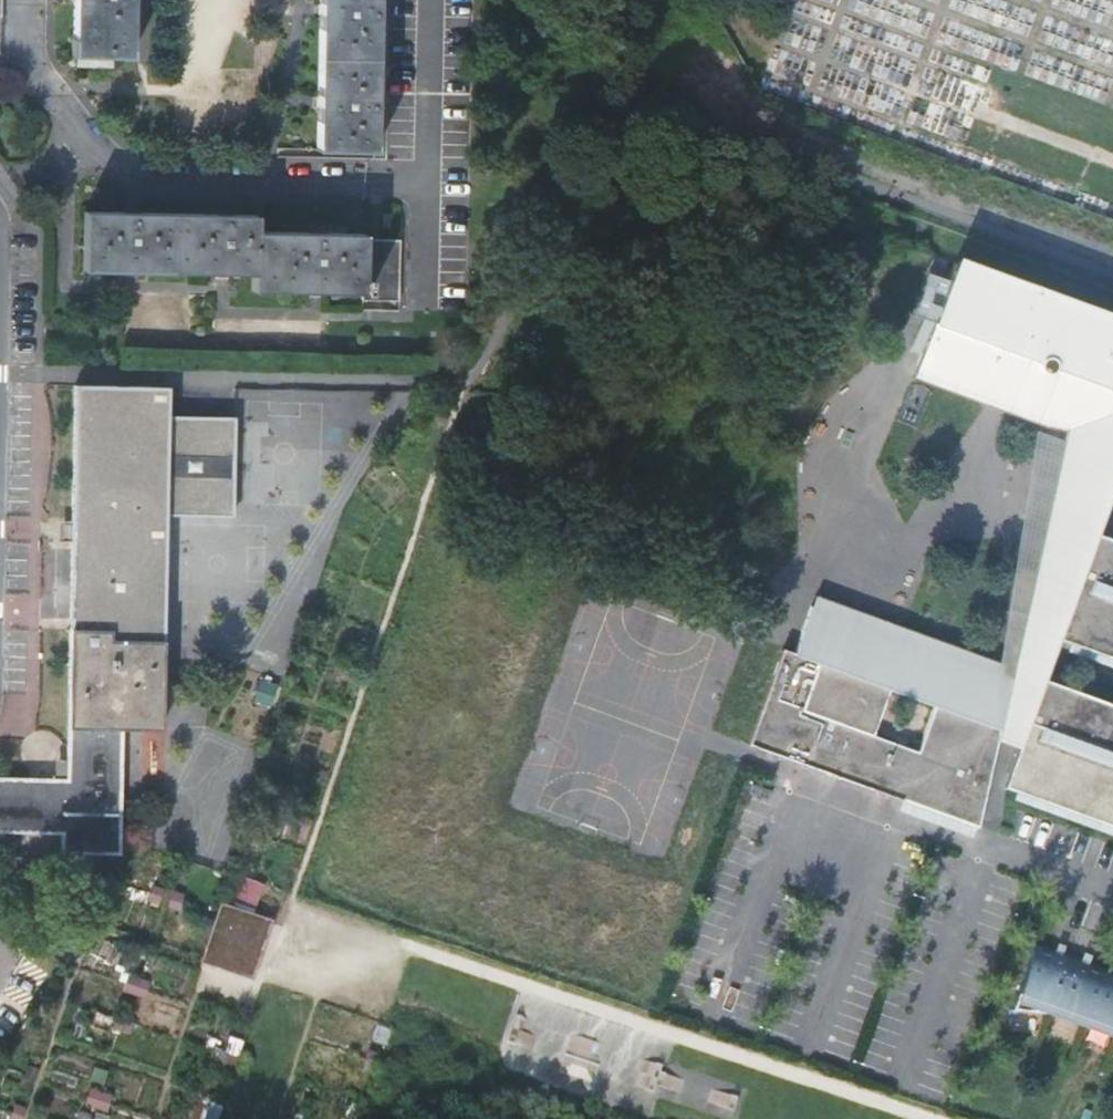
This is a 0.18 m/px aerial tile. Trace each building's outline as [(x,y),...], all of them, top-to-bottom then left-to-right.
[(67,53),(72,53),(84,54),(83,65),(107,65),(107,54),(127,55),(129,0),(69,0),(67,53)] [(313,91),(311,147),(371,149),(376,0),(315,0),(313,91)] [(84,54),(72,53),(71,64),(83,65),(84,54)] [(249,214),(80,209),(79,268),(248,273),(248,289),(357,293),(357,300),(394,300),(396,239),(358,239),(359,232),(249,230),(249,214)] [(1098,538),(1112,493),(1112,390),(1109,389),(1112,378),(1112,324),(954,266),(917,368),(968,387),(1005,387),(1032,405),(1065,406),(1074,430),(1061,490),(1049,509),(1053,526),(1045,529),(1049,548),(1040,551),(1040,576),(1013,573),(1006,616),(1025,618),(1010,682),(811,610),(793,657),(781,653),(746,749),(977,833),(1000,736),(1019,743),(1006,779),(1112,818),(1112,709),(1044,684),(1062,634),(1112,653),(1112,543),(1098,538)] [(929,272),(917,308),(931,312),(943,276),(929,272)] [(57,778),(0,776),(0,830),(30,831),(52,832),(52,851),(107,854),(111,726),(148,727),(155,512),(218,514),(223,417),(157,415),(157,386),(69,383),(64,529),(60,672),(57,765),(57,778)] [(257,907),(266,882),(244,873),(234,898),(257,907)] [(221,902),(206,948),(256,964),(271,919),(221,902)] [(1034,948),(1010,1015),(1050,1019),(1112,1042),(1112,977),(1034,948)]
